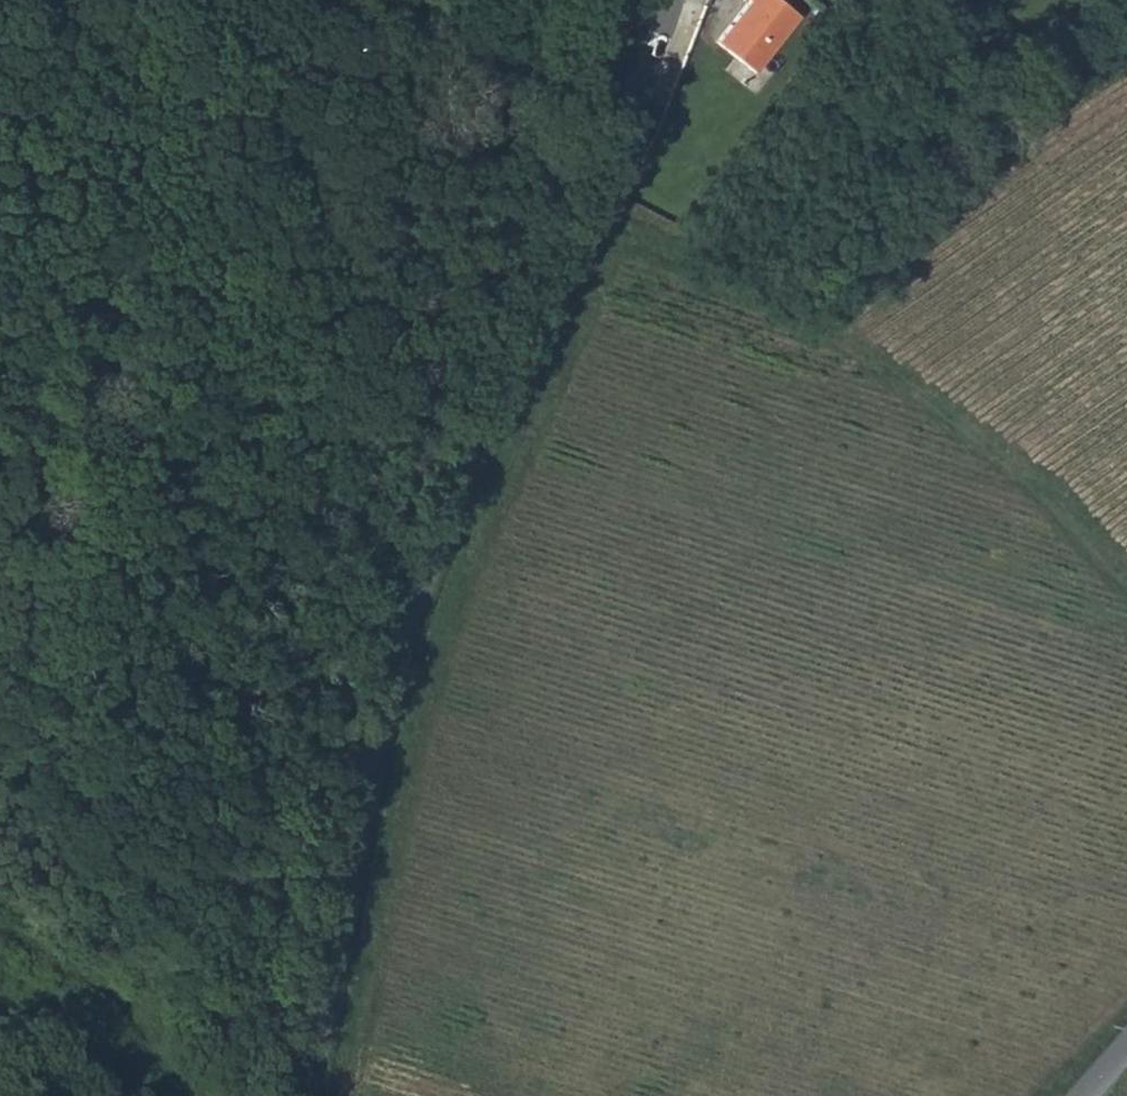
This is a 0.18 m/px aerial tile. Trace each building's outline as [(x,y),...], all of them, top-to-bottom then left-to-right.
[(780,0),(748,0),(749,1),(715,40),(759,74),(803,18),(780,0)]
